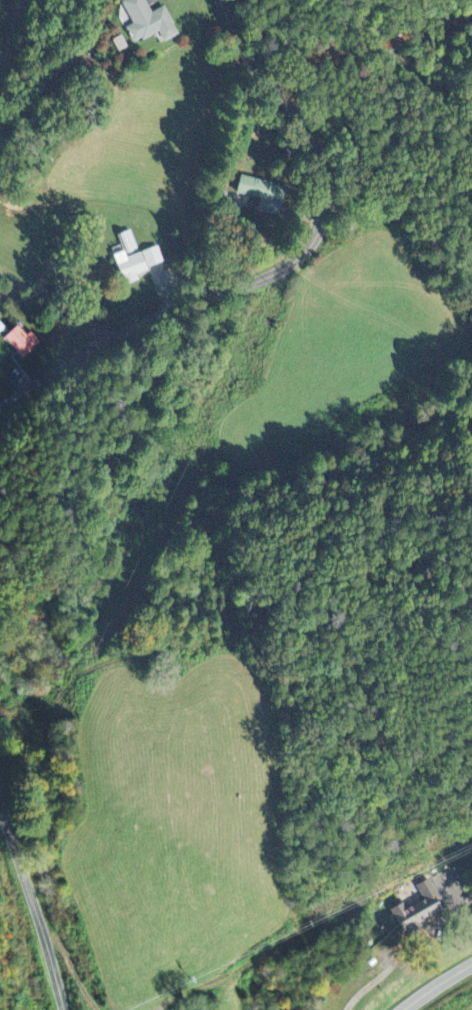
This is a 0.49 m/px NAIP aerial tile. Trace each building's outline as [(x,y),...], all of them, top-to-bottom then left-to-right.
[(147,0),(133,0),(125,4),(136,26),(128,30),(137,46),(162,34),(167,44),(182,37),(167,8),(154,15),(147,0)] [(288,188),(239,174),(233,193),(261,201),(259,209),(270,213),(273,203),(283,206),(288,188)] [(160,247),(139,253),(133,231),(120,235),(125,253),(118,255),(127,285),(141,282),(139,276),(150,272),(149,268),(165,263),(160,247)] [(167,274),(163,264),(148,270),(159,296),(179,288),(173,272),(167,274)] [(25,360),(42,344),(32,333),(29,336),(19,326),(6,340),(25,360)] [(394,911),(404,933),(448,913),(433,881),(419,888),(426,903),(408,910),(406,905),(394,911)]
